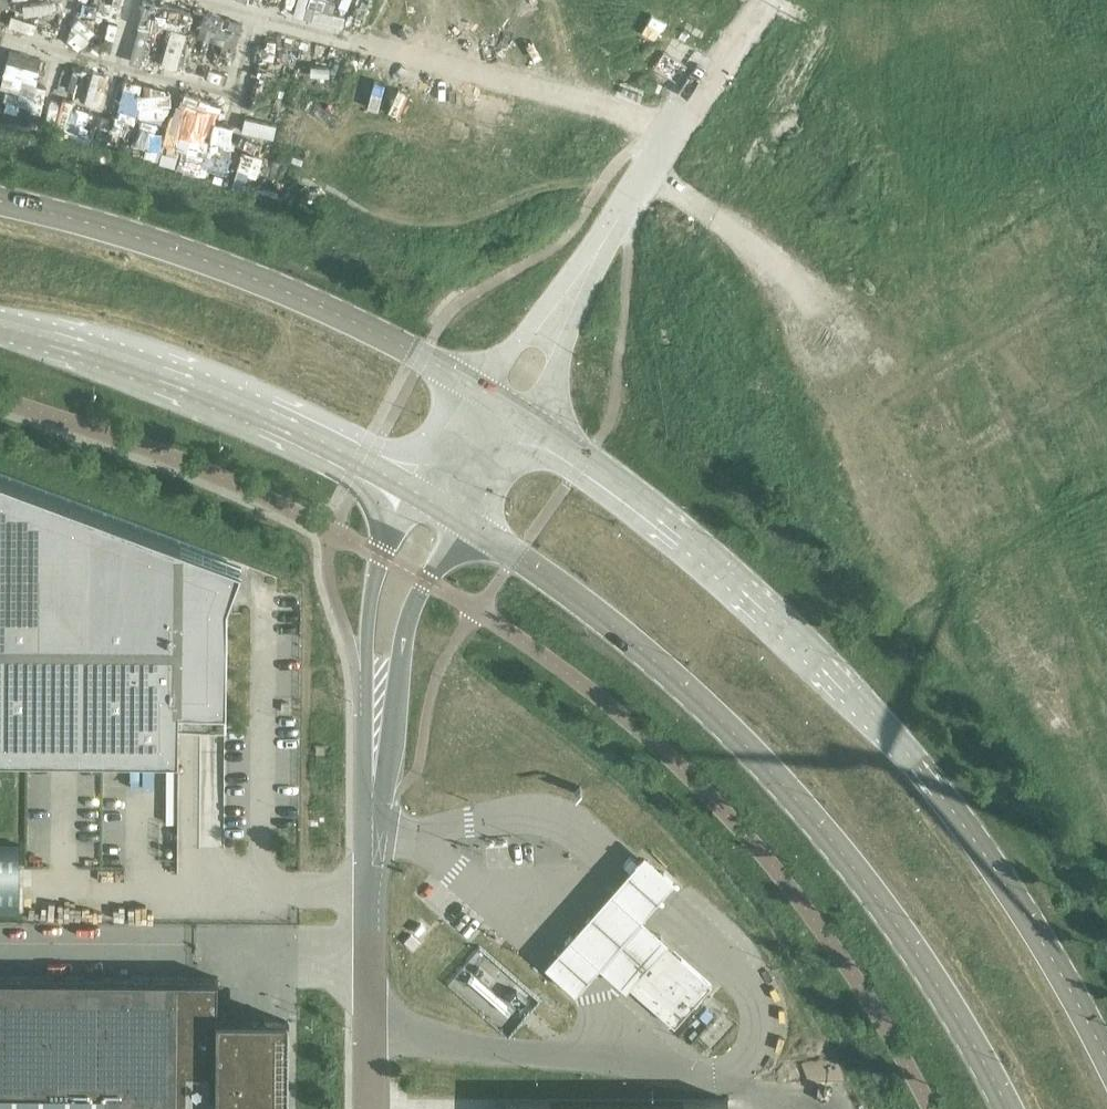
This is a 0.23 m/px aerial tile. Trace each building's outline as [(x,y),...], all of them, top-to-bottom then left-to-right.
[(34,87),(35,56),(0,55),(0,87),(34,87)] [(228,557),(0,472),(0,750),(22,750),(179,752),(179,726),(181,726),(181,719),(224,719),(227,719),(227,600),(242,562),(228,557)] [(15,906),(15,839),(0,839),(0,905),(15,906)] [(675,1025),(712,983),(663,940),(664,939),(662,938),(660,940),(661,940),(626,980),(625,979),(623,981),(625,983),(626,982),(675,1025)] [(451,980),(510,1034),(543,998),(484,944),(451,980)] [(288,1065),(286,1065),(286,1043),(286,1024),(263,1023),(240,1023),(230,1023),(220,1023),(220,1021),(218,1021),(218,1018),(218,1011),(218,979),(206,979),(197,979),(175,979),(154,979),(154,977),(151,977),(152,978),(113,977),(113,979),(105,979),(105,977),(87,977),(87,976),(84,976),(84,977),(84,978),(58,978),(32,978),(5,978),(0,978),(0,1108),(288,1108),(288,1065)] [(729,1099),(505,1099),(506,1105),(510,1105),(510,1108),(724,1108),(724,1105),(729,1105),(729,1099)]
